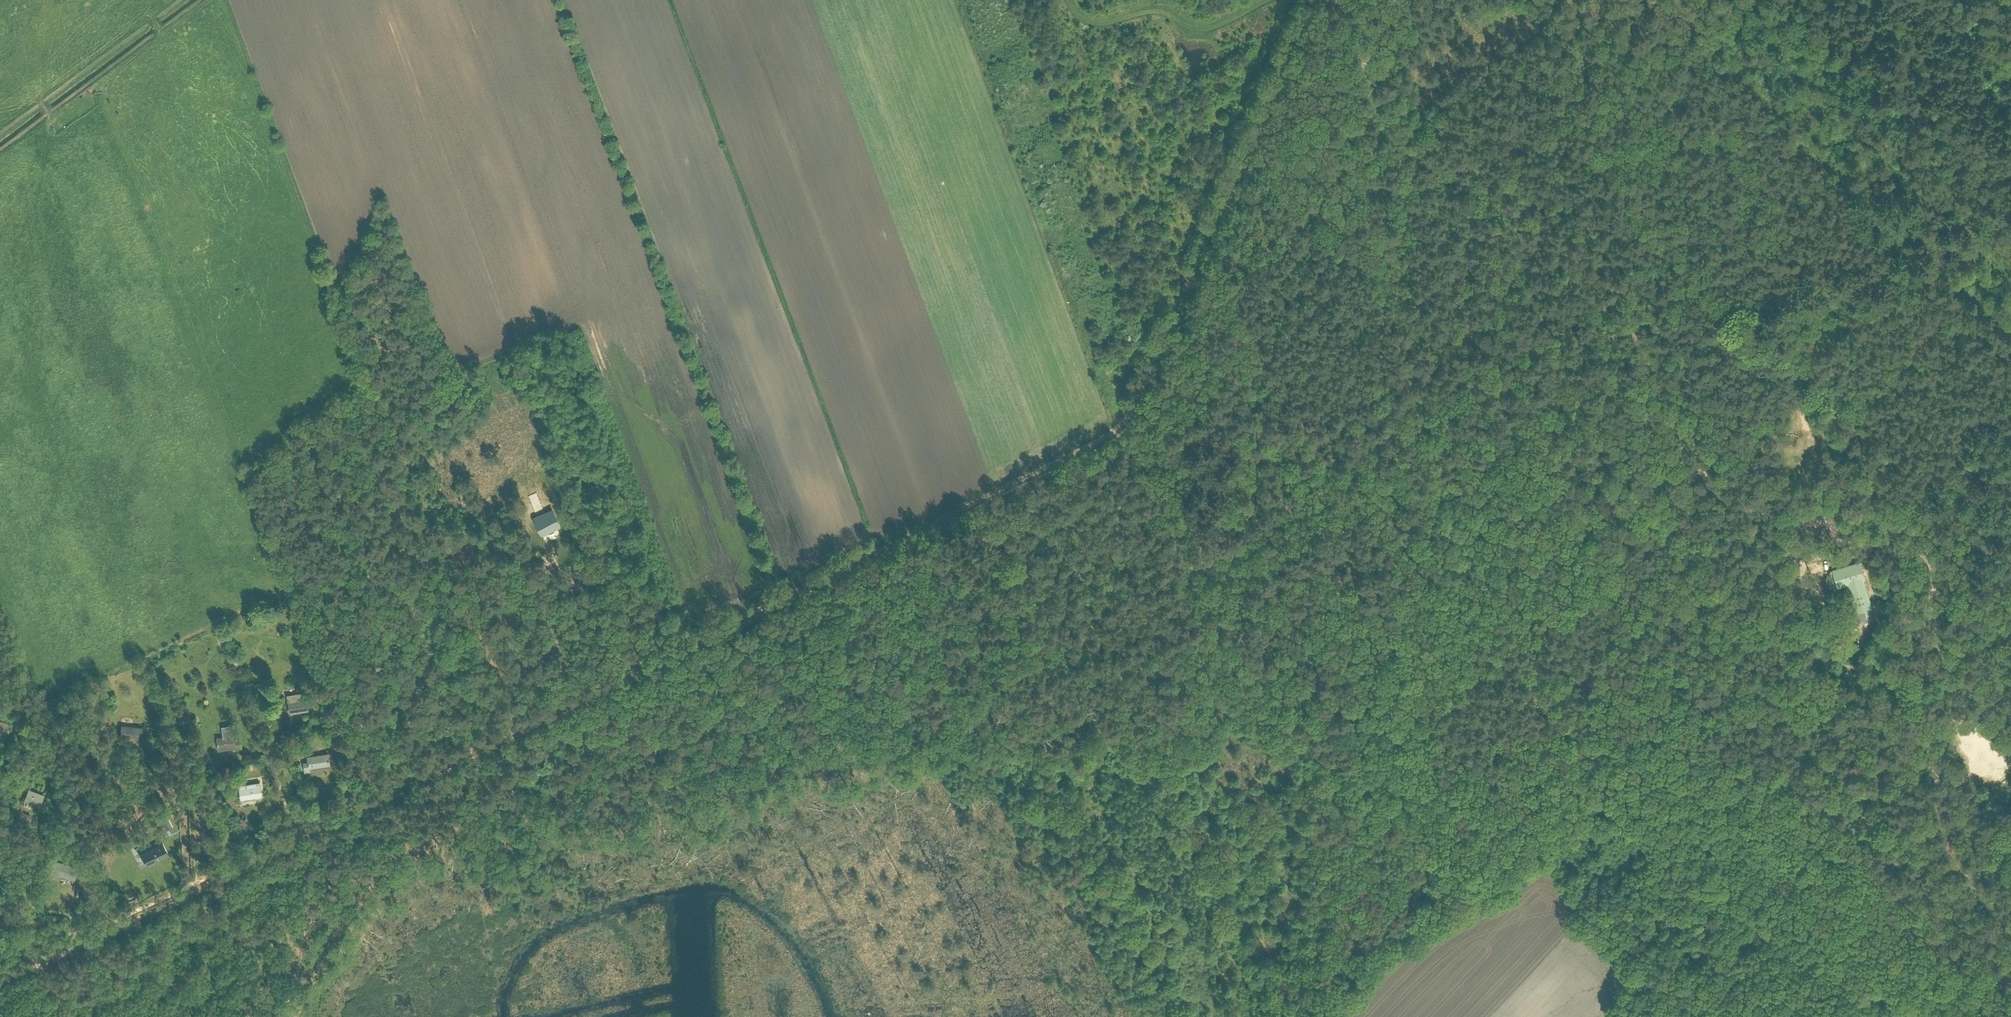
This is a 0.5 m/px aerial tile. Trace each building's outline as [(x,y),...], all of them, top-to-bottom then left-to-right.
[(520,485),(513,489),(520,501),(526,498),(520,485)] [(553,508),(535,517),(542,532),(543,532),(556,526),(560,524),(553,508)] [(1861,561),(1834,569),(1839,586),(1848,584),(1857,613),(1871,609),(1872,608),(1864,579),(1866,579),(1861,561)] [(290,712),(308,709),(306,694),(298,695),(299,700),(288,702),(290,712)] [(10,724),(0,721),(0,732),(7,734),(10,724)] [(141,740),(142,727),(136,726),(133,726),(121,724),(120,738),(141,740)] [(242,748),(241,739),(235,740),(233,730),(226,731),(227,736),(218,737),(219,749),(235,747),(235,749),(242,748)] [(311,769),(331,766),(329,753),(308,757),(308,762),(304,763),(305,772),(311,771),(311,769)] [(271,756),(266,759),(272,774),(278,772),(271,756)] [(262,796),(260,784),(261,784),(261,781),(246,783),(245,778),(238,779),(242,799),(262,796)] [(39,806),(43,795),(28,789),(24,800),(39,806)] [(167,815),(161,818),(166,829),(172,827),(167,815)] [(162,841),(139,852),(140,853),(141,853),(146,864),(145,865),(146,866),(169,854),(168,854),(167,854),(161,842),(162,842),(162,841)] [(74,879),(77,867),(54,860),(51,873),(74,879)]
